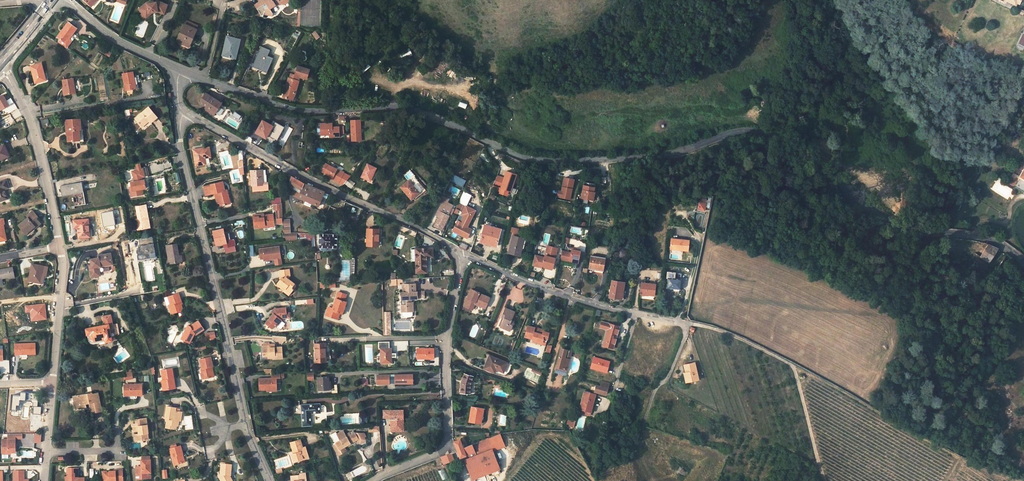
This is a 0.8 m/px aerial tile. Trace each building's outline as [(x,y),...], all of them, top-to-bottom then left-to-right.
[(250,5),(258,15),(260,13),(268,15),(270,8),(268,5),(275,1),(279,1),(281,0),(253,0),(254,2),(250,5)] [(137,10),(142,15),(146,11),(149,15),(151,12),(158,11),(165,13),(168,4),(159,1),(152,3),(152,1),(146,2),(137,10)] [(185,20),(176,41),(188,46),(196,24),(185,20)] [(61,39),(59,42),(66,47),(71,41),(69,39),(77,28),(68,22),(57,37),(61,39)] [(311,33),(316,39),(320,37),(315,30),(311,33)] [(226,36),(222,54),(234,56),(238,39),(226,36)] [(261,46),(253,63),(268,70),(271,63),(266,60),(268,56),(270,50),(261,46)] [(253,61),(248,59),(244,68),(249,70),(250,66),(267,73),(268,70),(253,63),(252,63),(253,61)] [(39,64),(31,66),(35,83),(44,81),(42,73),(39,64)] [(289,78),(283,97),(291,99),(292,96),(294,96),(299,81),(298,80),(299,76),(304,78),(307,79),(310,70),(298,66),(295,75),(294,79),(290,78),(289,78)] [(133,74),(123,76),(126,92),(136,91),(133,74)] [(74,80),(64,82),(66,97),(77,95),(74,80)] [(3,95),(0,97),(0,107),(1,109),(9,105),(3,95)] [(212,110),(211,112),(217,116),(224,105),(208,96),(203,105),(212,110)] [(136,123),(142,131),(149,125),(151,128),(158,122),(149,112),(136,123)] [(80,120),(66,123),(68,134),(69,133),(70,143),(75,142),(75,147),(85,145),(83,130),(81,130),(80,120)] [(256,133),(265,138),(272,126),(263,120),(256,133)] [(363,123),(354,122),(354,143),(361,143),(361,134),(363,134),(363,123)] [(331,127),(331,124),(321,124),(321,133),(330,133),(330,137),(341,137),(340,128),(335,128),(335,127),(331,127)] [(6,145),(0,148),(0,162),(11,157),(6,145)] [(212,151),(194,153),(196,169),(207,168),(206,161),(213,160),(212,151)] [(171,163),(157,164),(156,161),(150,162),(151,171),(172,169),(171,163)] [(325,168),(322,174),(334,180),(333,182),(339,185),(344,174),(329,167),(328,170),(325,168)] [(369,167),(364,180),(372,183),(378,171),(369,167)] [(408,180),(414,174),(410,169),(404,175),(408,180)] [(148,191),(146,183),(144,183),(144,180),(147,180),(145,172),(134,175),(137,185),(133,185),(134,190),(135,199),(144,198),(143,192),(145,192),(148,191)] [(266,172),(262,172),(251,173),(253,192),(267,191),(266,172)] [(517,176),(507,173),(504,181),(503,183),(497,181),(494,188),(499,190),(500,188),(504,189),(504,191),(510,193),(517,176)] [(467,181),(454,175),(451,182),(464,188),(467,181)] [(291,177),(289,182),(302,188),(303,184),(291,177)] [(411,178),(398,191),(408,203),(422,191),(411,178)] [(570,200),(574,180),(564,178),(561,192),(560,198),(570,200)] [(345,185),(351,189),(355,183),(349,179),(345,185)] [(584,182),(581,198),(593,200),(595,189),(594,189),(595,184),(584,182)] [(6,201),(4,191),(9,191),(7,183),(0,185),(0,203),(6,201)] [(80,183),(61,186),(62,194),(72,193),(74,206),(84,204),(80,183)] [(307,186),(303,184),(302,188),(298,196),(312,203),(315,196),(304,191),(307,186)] [(326,200),(328,196),(324,194),(317,191),(310,188),(307,186),(304,191),(315,196),(312,203),(318,206),(322,198),(326,200)] [(347,186),(344,189),(350,194),(353,191),(347,186)] [(211,191),(204,192),(204,194),(205,199),(215,198),(217,208),(220,207),(220,211),(229,209),(226,199),(229,199),(228,194),(225,195),(223,187),(211,188),(211,191)] [(963,188),(960,193),(968,197),(971,191),(963,188)] [(355,207),(348,204),(345,210),(353,213),(355,207)] [(275,213),(278,212),(278,219),(284,219),(283,205),(274,207),(275,213)] [(437,213),(439,214),(433,226),(440,229),(449,209),(441,206),(437,213)] [(141,233),(152,231),(148,209),(139,211),(141,222),(138,222),(141,233)] [(26,216),(28,218),(19,225),(26,233),(32,229),(33,230),(41,224),(36,218),(38,217),(33,211),(26,216)] [(266,216),(255,217),(256,228),(276,226),(275,217),(266,218),(266,216)] [(78,228),(79,238),(90,237),(89,219),(73,220),(74,228),(78,228)] [(462,224),(453,220),(451,225),(454,226),(452,232),(468,239),(471,230),(461,226),(462,224)] [(500,232),(484,227),(480,243),(496,248),(500,232)] [(508,236),(511,237),(506,254),(517,257),(519,252),(523,253),(526,242),(517,240),(518,235),(515,234),(517,230),(511,228),(508,236)] [(378,230),(367,230),(366,247),(378,248),(378,230)] [(234,239),(229,240),(225,241),(224,234),(223,231),(214,234),(216,246),(223,244),(224,248),(236,245),(234,239)] [(297,237),(311,238),(311,246),(315,246),(315,233),(297,233),(297,237)] [(340,237),(321,236),(320,249),(339,250),(340,237)] [(157,255),(156,246),(154,239),(141,241),(143,248),(141,249),(141,252),(139,252),(140,259),(145,258),(146,262),(153,260),(152,256),(157,255)] [(688,254),(689,243),(671,241),(670,252),(688,254)] [(983,241),(978,254),(981,256),(988,244),(983,241)] [(535,255),(533,265),(551,269),(557,247),(546,244),(543,256),(535,255)] [(999,249),(988,244),(981,256),(990,262),(999,249)] [(178,247),(168,249),(171,267),(183,264),(182,259),(179,259),(179,257),(180,256),(178,247)] [(262,250),(263,259),(263,262),(273,261),(274,267),(281,266),(278,247),(262,250)] [(574,261),(576,249),(572,248),(571,252),(563,250),(561,257),(569,259),(568,259),(574,261)] [(432,250),(411,251),(411,262),(416,262),(417,274),(426,274),(426,257),(432,257),(432,250)] [(91,259),(92,267),(89,268),(91,277),(100,275),(98,266),(113,264),(111,253),(98,255),(99,258),(91,259)] [(592,254),(589,268),(594,269),(594,266),(603,268),(606,256),(592,254)] [(1009,254),(999,269),(1006,273),(1011,268),(1015,258),(1009,254)] [(42,275),(44,266),(32,264),(29,280),(43,283),(44,275),(42,275)] [(4,286),(3,279),(12,277),(12,280),(17,279),(14,269),(10,269),(10,271),(0,272),(0,287),(4,286)] [(290,270),(280,271),(282,280),(278,284),(285,291),(284,292),(289,296),(293,292),(292,290),(295,287),(288,281),(290,278),(290,270)] [(680,276),(666,275),(666,290),(679,291),(680,276)] [(623,285),(611,283),(608,299),(620,301),(623,285)] [(416,285),(403,286),(403,295),(401,295),(401,301),(404,301),(404,308),(402,308),(402,314),(405,314),(413,313),(414,313),(414,305),(411,305),(411,301),(418,301),(418,300),(425,300),(424,294),(416,294),(416,285)] [(640,297),(654,298),(655,287),(641,286),(640,297)] [(473,309),(474,305),(475,302),(486,305),(488,296),(478,293),(478,292),(469,290),(464,307),(473,309)] [(326,317),(336,320),(339,312),(342,313),(344,314),(349,302),(346,301),(348,296),(340,293),(334,311),(329,309),(326,317)] [(182,296),(169,299),(171,306),(169,306),(170,311),(172,312),(172,315),(184,313),(182,304),(184,303),(182,296)] [(26,312),(30,312),(31,320),(46,319),(45,304),(25,306),(26,312)] [(501,317),(504,318),(500,327),(510,331),(513,322),(510,320),(513,312),(504,309),(501,317)] [(272,316),(263,325),(270,332),(273,328),(275,330),(280,324),(279,323),(280,320),(289,320),(289,315),(285,315),(284,311),(274,312),(275,315),(273,317),(272,316)] [(603,346),(614,349),(619,327),(601,322),(599,328),(607,330),(603,346)] [(191,328),(182,338),(185,340),(183,342),(188,346),(194,340),(193,338),(196,336),(197,338),(207,332),(201,324),(193,330),(191,328)] [(531,338),(531,339),(540,342),(543,341),(546,342),(549,334),(545,333),(546,330),(539,328),(538,330),(534,329),(535,326),(530,324),(526,336),(531,338)] [(113,325),(109,327),(112,343),(114,344),(123,338),(113,325)] [(105,344),(112,343),(109,327),(87,331),(87,337),(92,336),(93,342),(105,340),(105,344)] [(270,342),(264,342),(264,356),(273,356),(273,360),(283,360),(283,347),(275,347),(275,343),(270,343),(270,342)] [(36,354),(35,343),(15,344),(15,355),(20,354),(20,353),(27,353),(27,354),(36,354)] [(326,362),(325,344),(315,344),(316,362),(326,362)] [(572,348),(564,346),(559,364),(569,367),(572,359),(572,356),(570,355),(572,348)] [(392,353),(392,348),(390,348),(380,348),(380,349),(381,363),(392,363),(392,357),(392,353)] [(434,348),(417,349),(417,359),(434,358),(434,348)] [(243,354),(245,374),(252,373),(249,353),(243,354)] [(593,356),(590,369),(607,373),(610,361),(593,356)] [(498,373),(499,370),(507,373),(510,364),(494,358),(492,365),(490,364),(488,370),(498,373)] [(203,376),(205,376),(206,382),(216,380),(214,373),(213,373),(212,369),(214,369),(213,360),(202,362),(204,371),(202,371),(203,376)] [(698,366),(686,368),(689,385),(701,383),(698,366)] [(165,390),(174,389),(172,377),(176,377),(175,370),(164,372),(166,381),(164,381),(165,390)] [(468,373),(464,383),(464,393),(473,394),(474,384),(477,377),(468,373)] [(275,391),(275,382),(279,382),(278,376),(278,374),(270,375),(270,380),(258,381),(259,392),(275,391)] [(396,385),(410,385),(410,375),(396,376),(396,378),(390,378),(390,376),(378,378),(378,386),(391,386),(391,383),(396,383),(396,385)] [(329,377),(319,377),(320,389),(330,389),(329,377)] [(606,389),(596,386),(594,392),(605,395),(606,389)] [(144,387),(125,388),(126,396),(134,396),(134,397),(144,397),(144,387)] [(20,393),(20,396),(13,396),(11,411),(16,411),(16,405),(19,406),(20,400),(25,400),(25,393),(20,393)] [(32,407),(33,407),(33,415),(41,415),(41,407),(37,407),(38,394),(30,393),(29,402),(32,402),(32,407)] [(584,393),(580,408),(585,409),(590,411),(595,397),(584,393)] [(98,394),(75,399),(77,412),(86,410),(86,407),(90,407),(92,416),(102,414),(98,394)] [(166,418),(169,419),(168,428),(174,428),(174,427),(179,427),(179,422),(181,422),(182,413),(176,412),(176,408),(168,407),(166,418)] [(322,407),(304,408),(305,429),(314,428),(313,415),(323,415),(322,407)] [(484,417),(487,418),(487,417),(488,411),(476,408),(472,424),(483,426),(484,417)] [(391,421),(391,430),(399,430),(399,427),(403,427),(403,412),(383,412),(383,421),(391,421)] [(358,418),(358,425),(364,425),(364,422),(367,422),(367,417),(358,418)] [(142,435),(139,435),(139,440),(151,439),(149,418),(140,419),(140,423),(136,424),(136,430),(141,430),(142,435)] [(363,444),(371,439),(369,437),(371,436),(370,433),(357,434),(354,436),(352,433),(348,436),(346,434),(339,436),(344,443),(336,448),(341,455),(344,454),(345,455),(350,452),(347,449),(361,440),(363,444)] [(15,452),(15,440),(22,439),(22,434),(7,434),(7,440),(2,441),(2,454),(8,454),(8,452),(15,452)] [(492,450),(493,451),(505,447),(500,435),(472,445),(475,452),(476,456),(492,450)] [(458,451),(460,457),(475,452),(472,445),(464,448),(460,440),(454,442),(458,451)] [(295,453),(292,454),(294,462),(308,458),(305,448),(302,449),(300,441),(292,443),(295,453)] [(182,446),(171,448),(176,465),(186,463),(183,454),(184,454),(182,446)] [(476,456),(467,459),(475,478),(491,472),(499,469),(500,468),(493,451),(492,450),(476,456)] [(443,464),(454,460),(451,453),(441,457),(443,464)] [(143,467),(138,467),(139,476),(145,475),(145,472),(152,471),(151,459),(142,460),(143,467)] [(475,478),(467,459),(465,461),(472,479),(475,478)] [(222,480),(233,480),(231,478),(232,475),(232,468),(221,469),(223,477),(220,477),(222,480)] [(438,471),(442,480),(448,478),(444,468),(438,471)] [(69,479),(72,479),(72,480),(86,480),(86,479),(80,479),(79,470),(69,470),(69,479)] [(110,477),(103,477),(104,480),(124,480),(124,470),(115,471),(115,474),(110,474),(110,477)] [(14,480),(28,480),(24,480),(24,471),(14,472),(14,480)] [(290,478),(291,480),(307,480),(304,473),(299,474),(299,476),(290,478)]
